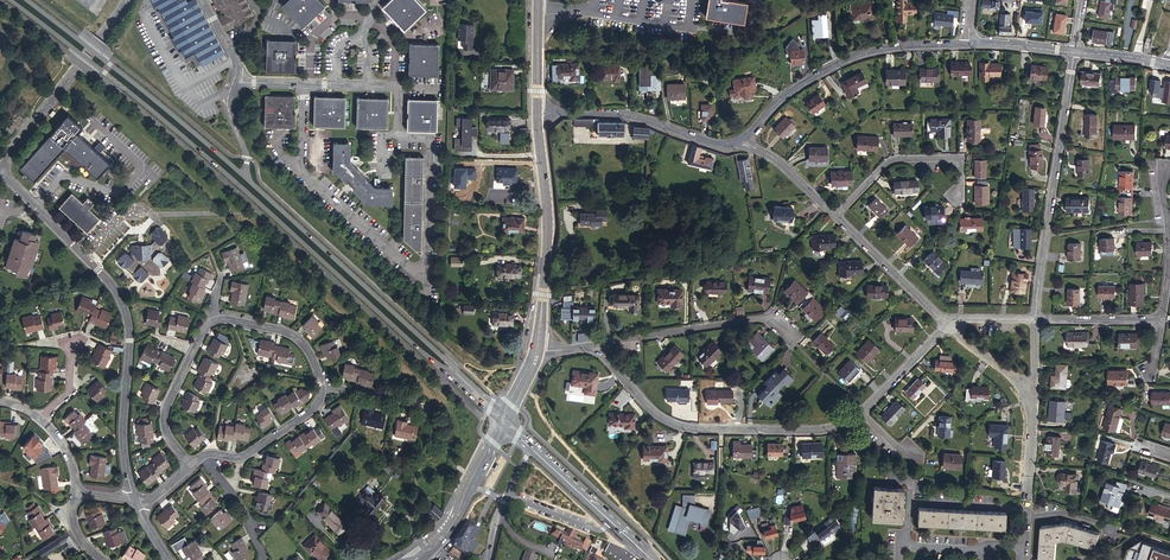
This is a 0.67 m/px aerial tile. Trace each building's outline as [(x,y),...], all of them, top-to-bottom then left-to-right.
[(224,51),(196,0),(191,0),(188,2),(187,0),(152,0),(157,10),(158,9),(173,35),(181,49),(185,57),(194,52),(201,64),(224,51)] [(239,0),(249,20),(254,18),(245,0),(239,0)] [(311,18),(310,16),(315,11),(316,13),(325,5),(320,0),(287,0),(281,5),(302,26),(311,18)] [(426,8),(418,0),(388,0),(382,6),(391,15),(393,13),(398,18),(396,20),(404,28),(426,8)] [(706,18),(743,24),(746,5),(721,1),(721,0),(709,0),(706,18)] [(911,15),(919,16),(921,5),(912,3),(912,0),(910,0),(902,0),(899,21),(906,22),(907,14),(911,15)] [(1109,17),(1112,2),(1102,0),(1100,9),(1098,9),(1097,17),(1102,18),(1102,16),(1109,17)] [(875,1),(866,2),(867,17),(867,19),(877,18),(875,1)] [(867,17),(866,2),(854,4),(855,22),(862,22),(861,18),(867,17)] [(1041,13),(1042,10),(1034,9),(1034,12),(1026,11),(1025,21),(1041,23),(1042,13),(1041,13)] [(944,14),(937,13),(935,25),(951,26),(952,17),(957,18),(958,12),(947,11),(947,15),(943,15),(944,14)] [(1001,12),(999,32),(1011,33),(1011,26),(1009,25),(1010,13),(1001,12)] [(838,13),(829,13),(830,23),(838,23),(838,13)] [(1064,33),(1067,15),(1056,14),(1054,31),(1064,33)] [(828,15),(820,15),(820,20),(814,21),(815,37),(829,37),(828,15)] [(475,26),(459,26),(459,41),(465,41),(464,50),(473,50),(474,41),(472,41),(473,36),(474,36),(475,26)] [(1114,33),(1094,30),(1094,33),(1093,40),(1112,43),(1114,33)] [(181,49),(173,35),(171,36),(179,50),(181,49)] [(294,52),(297,52),(297,39),(267,38),(266,70),(297,71),(297,58),(294,58),(294,52)] [(410,41),(410,54),(412,55),(411,61),(410,61),(409,73),(439,73),(439,42),(410,41)] [(804,44),(792,45),(793,57),(804,56),(804,44)] [(949,75),(968,75),(968,62),(949,62),(949,75)] [(988,75),(999,75),(999,64),(985,64),(985,62),(980,62),(979,80),(988,80),(988,75)] [(651,64),(639,64),(640,87),(645,87),(646,92),(657,92),(656,84),(657,84),(657,77),(651,77),(651,64)] [(569,78),(570,80),(578,80),(578,65),(552,65),(552,80),(557,80),(557,78),(569,78)] [(619,80),(619,65),(600,65),(601,78),(614,78),(614,81),(619,80)] [(1045,79),(1046,66),(1030,65),(1029,77),(1045,79)] [(917,69),(917,82),(937,82),(937,69),(917,69)] [(510,70),(490,70),(489,89),(510,89),(510,70)] [(883,71),(883,85),(902,85),(902,71),(883,71)] [(1098,85),(1100,73),(1082,71),(1080,82),(1098,85)] [(860,72),(838,83),(846,98),(856,93),(854,88),(865,82),(860,72)] [(751,91),(753,91),(758,91),(756,77),(735,80),(737,89),(737,91),(746,90),(746,92),(751,91)] [(1116,77),(1116,89),(1134,89),(1134,77),(1116,77)] [(1157,92),(1155,101),(1161,102),(1162,100),(1169,100),(1169,80),(1164,80),(1162,93),(1157,92)] [(686,84),(668,83),(668,90),(670,90),(669,98),(686,99),(686,84)] [(737,91),(737,89),(732,90),(732,96),(736,95),(736,98),(740,97),(741,97),(743,94),(748,98),(754,97),(753,91),(751,91),(746,92),(746,90),(737,91)] [(293,107),(295,107),(295,94),(265,94),(264,125),(295,126),(295,113),(293,113),(293,107)] [(804,103),(811,113),(823,104),(816,94),(804,103)] [(314,126),(333,127),(345,127),(346,95),(334,95),(333,98),(327,97),(327,95),(315,95),(314,126)] [(369,98),(369,96),(357,96),(356,126),(387,126),(388,97),(376,96),(376,99),(369,98)] [(409,97),(408,109),(410,109),(410,116),(408,116),(407,129),(438,129),(438,97),(409,97)] [(711,103),(700,104),(702,119),(712,118),(711,103)] [(1033,124),(1043,126),(1045,108),(1035,107),(1033,124)] [(17,117),(10,127),(16,132),(24,122),(25,122),(28,117),(22,113),(18,118),(17,117)] [(1096,136),(1096,114),(1085,113),(1084,136),(1096,136)] [(67,114),(19,166),(34,181),(64,148),(97,177),(109,163),(77,133),(82,127),(67,114)] [(793,126),(784,117),(772,130),(781,138),(793,126)] [(472,118),(457,118),(457,127),(463,127),(463,138),(455,137),(455,149),(471,150),(471,138),(470,138),(470,135),(471,135),(477,135),(477,127),(472,127),(472,118)] [(508,118),(488,118),(488,129),(503,129),(503,131),(500,131),(500,141),(508,141),(508,132),(507,132),(508,129),(508,118)] [(573,119),(573,127),(592,127),(593,119),(573,119)] [(947,137),(947,120),(928,120),(928,131),(936,131),(936,137),(947,137)] [(977,121),(966,121),(966,141),(978,142),(977,121)] [(598,123),(598,128),(597,136),(624,136),(624,123),(598,123)] [(1134,123),(1114,123),(1114,136),(1134,136),(1134,123)] [(891,137),(910,137),(910,124),(891,124),(891,137)] [(632,138),(648,138),(647,134),(648,128),(632,127),(632,138)] [(874,151),(875,138),(856,136),(854,149),(874,151)] [(700,147),(691,144),(686,163),(709,169),(712,159),(703,157),(697,156),(700,147)] [(350,147),(338,147),(335,149),(335,174),(337,177),(338,177),(348,187),(349,186),(352,189),(356,192),(354,193),(364,203),(364,205),(367,208),(391,208),(393,206),(393,192),(392,191),(377,190),(364,177),(362,175),(361,174),(352,165),(353,149),(350,147)] [(1029,168),(1041,168),(1040,150),(1039,150),(1029,151),(1028,151),(1029,168)] [(818,153),(800,153),(800,165),(817,165),(818,153)] [(738,166),(740,181),(744,181),(745,190),(752,189),(747,158),(736,160),(738,166)] [(1088,159),(1076,159),(1077,174),(1089,174),(1088,159)] [(422,254),(423,160),(405,160),(404,243),(417,254),(422,254)] [(976,178),(976,182),(985,182),(984,161),(973,161),(973,178),(976,178)] [(493,168),(494,182),(502,182),(512,182),(512,169),(493,168)] [(1120,170),(1119,191),(1131,191),(1131,187),(1133,187),(1133,170),(1120,170)] [(850,171),(829,172),(830,184),(850,184),(850,171)] [(895,193),(917,191),(916,180),(894,182),(895,193)] [(986,204),(986,182),(985,182),(976,182),(975,182),(975,187),(973,187),(973,204),(986,204)] [(1022,209),(1032,210),(1035,190),(1025,188),(1022,209)] [(1131,191),(1119,191),(1119,211),(1132,211),(1132,196),(1131,195),(1131,191)] [(72,194),(60,207),(87,232),(100,218),(89,208),(94,203),(88,198),(83,203),(72,194)] [(1089,210),(1089,197),(1067,197),(1067,209),(1077,209),(1077,210),(1089,210)] [(877,221),(884,214),(872,202),(865,209),(877,221)] [(922,206),(923,218),(942,217),(941,205),(922,206)] [(773,223),(792,224),(793,208),(773,207),(773,223)] [(579,212),(580,224),(588,224),(592,228),(596,228),(599,225),(602,225),(602,220),(607,220),(607,209),(595,209),(595,212),(595,214),(591,214),(590,212),(579,212)] [(514,218),(504,217),(503,230),(525,231),(525,218),(519,218),(519,214),(515,214),(514,218)] [(980,230),(980,218),(958,219),(957,230),(980,230)] [(907,246),(915,238),(903,225),(894,234),(907,246)] [(169,234),(161,226),(157,226),(151,232),(151,236),(159,243),(164,243),(169,237),(169,234)] [(19,235),(9,262),(11,263),(10,267),(29,273),(30,269),(33,270),(43,239),(38,238),(40,233),(27,228),(23,237),(19,235)] [(1011,247),(1028,247),(1028,230),(1011,229),(1011,247)] [(817,234),(810,234),(810,248),(823,249),(823,247),(834,247),(834,235),(818,235),(817,234)] [(1100,237),(1099,248),(1113,248),(1113,237),(1100,237)] [(1136,241),(1136,254),(1151,254),(1151,241),(1136,241)] [(135,275),(138,277),(142,281),(150,272),(152,274),(153,274),(162,273),(161,265),(170,257),(170,256),(163,250),(162,250),(161,249),(160,250),(154,255),(153,242),(134,244),(134,253),(132,255),(129,252),(121,261),(128,267),(129,267),(131,269),(136,273),(135,275)] [(1079,259),(1079,243),(1068,243),(1068,258),(1079,259)] [(222,249),(224,259),(228,258),(229,257),(231,264),(230,264),(231,268),(241,265),(242,268),(245,267),(238,244),(222,249)] [(922,260),(936,274),(944,265),(930,252),(922,260)] [(845,261),(837,261),(837,275),(850,275),(850,273),(861,273),(861,261),(845,261)] [(501,266),(491,266),(491,275),(514,275),(514,266),(509,266),(509,264),(501,264),(501,266)] [(206,284),(208,280),(210,281),(214,274),(200,266),(198,271),(196,271),(191,279),(193,279),(204,286),(206,284)] [(979,282),(980,271),(975,271),(975,272),(968,272),(968,270),(957,270),(957,281),(979,282)] [(1011,272),(1009,290),(1022,291),(1023,279),(1024,279),(1025,274),(1011,272)] [(753,290),(766,292),(768,277),(747,275),(746,287),(753,287),(753,290)] [(204,286),(193,279),(188,287),(192,289),(189,295),(200,301),(203,296),(202,295),(204,291),(206,287),(204,286)] [(248,283),(232,279),(229,289),(233,290),(235,290),(233,296),(231,296),(231,301),(241,303),(242,298),(245,299),(248,283)] [(793,280),(783,290),(795,301),(802,295),(805,298),(809,293),(806,290),(805,292),(793,280)] [(725,281),(706,281),(705,292),(725,293),(725,281)] [(1141,294),(1143,294),(1143,282),(1129,282),(1130,303),(1141,303),(1141,294)] [(865,297),(886,296),(886,285),(865,285),(865,297)] [(1098,285),(1098,296),(1114,296),(1114,285),(1098,285)] [(1078,303),(1079,288),(1067,288),(1067,303),(1078,303)] [(682,296),(682,290),(658,289),(658,303),(671,303),(671,305),(681,305),(681,296),(682,296)] [(278,312),(282,298),(276,297),(277,294),(268,292),(264,306),(268,307),(272,308),(272,311),(278,312)] [(813,297),(809,293),(805,298),(808,301),(802,308),(814,319),(823,310),(812,298),(813,297)] [(95,306),(96,303),(93,301),(94,298),(84,294),(78,308),(92,314),(95,306)] [(638,296),(626,296),(614,296),(614,306),(620,306),(620,307),(629,307),(629,311),(638,311),(638,296)] [(290,300),(282,298),(278,312),(283,313),(288,314),(287,316),(294,318),(297,304),(289,302),(290,300)] [(561,318),(571,318),(593,318),(593,307),(571,306),(571,300),(562,301),(562,307),(561,307),(561,318)] [(156,323),(160,324),(163,312),(157,311),(158,308),(148,305),(144,318),(156,321),(156,323)] [(744,305),(735,306),(737,315),(745,314),(744,305)] [(834,312),(838,316),(844,309),(840,305),(834,312)] [(92,314),(90,318),(108,325),(114,311),(104,307),(103,309),(95,306),(92,314)] [(466,306),(456,306),(456,314),(465,314),(466,306)] [(55,324),(65,322),(63,309),(52,312),(52,314),(49,315),(51,327),(56,326),(55,324)] [(841,314),(845,318),(849,314),(845,310),(841,314)] [(45,326),(42,314),(35,315),(35,313),(23,315),(26,327),(37,325),(37,327),(45,326)] [(167,326),(174,328),(175,326),(185,329),(189,316),(177,313),(176,316),(170,314),(167,326)] [(504,324),(504,313),(486,313),(485,324),(504,324)] [(310,332),(308,335),(313,339),(322,329),(317,324),(319,322),(313,317),(303,326),(307,329),(310,332)] [(894,330),(911,330),(911,317),(894,317),(894,330)] [(230,338),(219,332),(216,337),(227,343),(230,338)] [(755,347),(753,349),(763,359),(774,348),(757,332),(749,341),(755,347)] [(812,341),(826,354),(833,346),(820,333),(812,341)] [(1068,344),(1086,344),(1087,333),(1068,333),(1068,344)] [(1119,346),(1138,346),(1139,334),(1119,333),(1119,346)] [(222,352),(227,343),(216,337),(211,346),(210,345),(208,349),(218,355),(219,351),(222,352)] [(276,344),(277,340),(272,340),(272,341),(260,339),(257,352),(267,354),(268,352),(274,352),(276,344)] [(325,354),(328,359),(341,352),(336,344),(334,345),(331,339),(318,345),(321,351),(323,350),(325,354)] [(721,349),(711,339),(707,343),(708,344),(703,348),(702,348),(696,355),(706,365),(721,349)] [(878,349),(869,340),(857,352),(866,361),(878,349)] [(108,356),(107,354),(110,348),(108,347),(100,342),(96,347),(95,349),(97,350),(92,359),(103,365),(108,356)] [(158,349),(147,342),(146,344),(157,350),(158,349)] [(157,350),(146,344),(140,355),(149,361),(151,358),(156,361),(157,360),(162,351),(158,349),(157,350)] [(274,352),(273,356),(278,357),(278,359),(294,363),(296,354),(290,353),(290,349),(280,347),(280,345),(276,344),(274,352)] [(680,352),(670,344),(654,363),(664,371),(680,352)] [(167,352),(163,350),(162,351),(157,360),(161,362),(160,365),(169,370),(175,359),(166,353),(167,352)] [(53,370),(56,370),(57,365),(55,365),(55,354),(43,353),(42,365),(45,365),(44,369),(53,370)] [(217,362),(206,356),(202,365),(200,364),(198,368),(200,369),(208,373),(210,370),(213,371),(217,362)] [(952,370),(953,360),(933,359),(932,369),(952,370)] [(358,380),(361,366),(356,365),(356,362),(346,360),(343,373),(347,375),(351,376),(351,378),(358,380)] [(859,369),(849,360),(837,372),(847,382),(859,369)] [(1065,378),(1066,365),(1056,364),(1055,375),(1055,379),(1051,379),(1051,386),(1065,387),(1065,386),(1065,378)] [(370,368),(361,366),(358,380),(363,381),(367,382),(367,385),(373,386),(377,372),(370,370),(370,368)] [(770,375),(779,385),(783,381),(786,384),(793,377),(783,368),(779,373),(776,369),(770,375)] [(44,369),(41,369),(41,376),(38,376),(37,387),(49,388),(50,377),(52,378),(53,370),(44,369)] [(210,375),(208,373),(200,369),(198,373),(199,374),(195,383),(205,389),(210,380),(208,379),(210,375)] [(17,371),(7,370),(6,384),(11,385),(15,385),(15,387),(21,387),(22,374),(16,374),(17,371)] [(1126,384),(1126,371),(1108,370),(1107,383),(1126,384)] [(587,392),(598,393),(598,377),(596,377),(596,371),(575,371),(575,385),(587,385),(587,392)] [(776,388),(779,385),(770,375),(764,381),(768,384),(758,395),(769,405),(781,393),(776,388)] [(97,377),(93,380),(94,381),(87,388),(95,398),(104,390),(102,388),(105,385),(97,377)] [(914,398),(926,384),(918,377),(906,390),(914,398)] [(94,381),(93,380),(85,387),(87,388),(94,381)] [(152,401),(154,397),(153,396),(158,386),(147,380),(141,390),(144,392),(143,395),(152,401)] [(972,385),(971,396),(987,397),(987,386),(972,385)] [(677,387),(666,387),(666,399),(688,399),(688,387),(684,387),(684,389),(677,389),(677,387)] [(198,394),(188,388),(186,392),(187,393),(182,403),(193,409),(198,400),(196,398),(198,394)] [(732,400),(733,389),(707,389),(707,402),(718,402),(718,400),(732,400)] [(293,391),(285,396),(291,406),(293,408),(297,405),(301,402),(302,404),(307,400),(306,399),(307,398),(309,391),(302,390),(301,391),(300,390),(294,393),(293,391)] [(1152,393),(1152,404),(1169,404),(1169,392),(1152,393)] [(291,406),(285,396),(283,394),(276,398),(278,401),(272,405),(280,417),(285,413),(283,411),(287,409),(291,406)] [(889,423),(905,408),(896,399),(881,415),(889,423)] [(1050,399),(1049,419),(1063,420),(1064,400),(1050,399)] [(342,403),(334,408),(335,410),(336,411),(331,415),(330,414),(326,417),(332,426),(336,423),(338,425),(351,416),(342,403)] [(275,417),(267,404),(258,410),(260,412),(254,416),(262,428),(267,424),(266,422),(270,420),(275,417)] [(373,407),(363,404),(359,421),(376,425),(377,421),(381,422),(383,412),(378,410),(378,412),(372,411),(372,409),(373,407)] [(1114,430),(1121,409),(1109,405),(1102,426),(1114,430)] [(85,420),(87,418),(80,411),(79,412),(75,408),(65,417),(69,421),(70,420),(73,423),(77,427),(85,420)] [(635,413),(610,413),(610,424),(628,425),(628,427),(635,427),(635,413)] [(949,435),(950,416),(938,415),(937,434),(949,435)] [(145,422),(144,418),(136,419),(136,423),(135,423),(136,434),(134,434),(135,441),(139,440),(139,442),(153,440),(152,432),(150,432),(149,422),(148,422),(145,422)] [(408,421),(400,419),(395,435),(408,438),(411,439),(412,435),(417,436),(420,426),(414,425),(414,427),(408,425),(408,424),(408,421)] [(5,434),(5,436),(15,437),(15,435),(16,429),(16,424),(11,423),(6,423),(7,421),(0,420),(0,421),(0,434),(5,434)] [(77,427),(74,429),(77,432),(80,435),(78,437),(83,442),(93,433),(89,428),(91,427),(85,420),(77,427)] [(244,421),(236,420),(235,425),(234,434),(238,435),(243,435),(243,438),(248,438),(250,425),(244,424),(244,421)] [(1164,422),(1160,432),(1169,435),(1169,424),(1164,422)] [(994,434),(994,445),(1006,446),(1007,435),(1006,435),(1006,424),(989,423),(989,433),(994,434)] [(234,434),(235,425),(224,424),(224,426),(219,426),(217,437),(223,438),(223,435),(227,436),(234,437),(234,434)] [(200,435),(201,437),(205,434),(197,425),(193,428),(192,427),(184,433),(192,443),(200,435)] [(305,433),(299,436),(307,447),(311,444),(313,445),(324,437),(318,428),(314,431),(313,430),(309,432),(306,435),(305,433)] [(38,441),(39,439),(41,437),(34,431),(23,443),(34,454),(37,452),(40,455),(47,447),(44,444),(42,445),(38,441)] [(868,439),(862,434),(858,438),(864,443),(868,439)] [(193,444),(201,437),(200,435),(192,443),(193,444)] [(1047,435),(1046,453),(1058,454),(1059,436),(1047,435)] [(307,447),(299,436),(294,440),(290,443),(289,441),(284,444),(291,454),(297,450),(299,452),(307,447)] [(1111,451),(1114,444),(1101,440),(1094,458),(1105,462),(1109,450),(1111,451)] [(800,456),(821,455),(821,441),(799,442),(800,456)] [(766,442),(766,454),(781,454),(781,442),(766,442)] [(750,456),(751,444),(732,443),(731,456),(750,456)] [(657,459),(657,460),(666,461),(666,446),(654,445),(653,446),(651,446),(651,444),(643,444),(643,458),(657,459)] [(152,459),(148,462),(150,464),(157,472),(161,469),(159,467),(167,460),(159,450),(151,457),(152,459)] [(943,465),(960,467),(961,453),(944,452),(943,465)] [(89,463),(91,463),(93,464),(92,470),(90,470),(89,474),(104,476),(107,456),(90,453),(89,463)] [(855,454),(841,454),(841,460),(836,459),(836,471),(841,471),(841,477),(855,477),(855,454)] [(277,466),(279,458),(276,457),(274,457),(271,457),(266,456),(264,455),(263,460),(262,464),(259,464),(258,469),(268,471),(273,472),(274,466),(277,466)] [(713,468),(713,458),(693,458),(693,468),(713,468)] [(1005,476),(1006,459),(994,459),(993,475),(1005,476)] [(159,467),(161,469),(169,462),(167,460),(159,467)] [(1153,477),(1157,465),(1151,463),(1150,465),(1139,461),(1136,471),(1153,477)] [(154,476),(158,473),(157,472),(150,464),(146,467),(145,466),(137,472),(145,481),(153,475),(154,476)] [(55,476),(58,475),(60,475),(59,466),(42,468),(44,485),(48,485),(49,489),(59,487),(58,482),(56,482),(55,476)] [(266,477),(268,471),(258,469),(253,468),(252,474),(255,475),(254,480),(253,484),(267,487),(269,478),(266,477)] [(1074,489),(1076,474),(1062,473),(1061,473),(1060,473),(1059,474),(1058,475),(1058,476),(1058,477),(1058,478),(1059,479),(1060,480),(1060,481),(1067,481),(1066,489),(1074,489)] [(146,483),(154,476),(153,475),(145,481),(145,482),(146,483)] [(191,491),(197,498),(207,490),(205,487),(201,483),(203,481),(200,477),(189,485),(193,490),(191,491)] [(1107,504),(1119,508),(1121,501),(1122,502),(1125,493),(1123,493),(1125,485),(1116,482),(1115,486),(1106,483),(1100,500),(1107,502),(1107,504)] [(365,508),(364,509),(370,514),(384,498),(378,493),(375,496),(368,491),(368,490),(365,487),(354,499),(365,508)] [(902,520),(904,489),(890,488),(874,487),(872,518),(902,520)] [(212,495),(208,490),(207,490),(197,498),(201,503),(200,504),(205,511),(215,503),(213,500),(210,496),(212,495)] [(257,490),(255,496),(254,500),(252,499),(251,505),(264,508),(265,503),(269,504),(271,493),(257,490)] [(695,496),(683,496),(683,510),(681,510),(679,515),(673,513),(669,532),(675,533),(674,535),(685,537),(686,530),(685,530),(687,519),(689,520),(700,523),(699,527),(705,528),(708,515),(703,514),(703,510),(694,508),(695,496)] [(437,518),(444,510),(435,502),(428,510),(437,518)] [(171,503),(165,507),(167,509),(158,516),(166,526),(174,519),(173,516),(178,512),(171,503)] [(28,516),(33,525),(36,523),(45,518),(42,514),(40,510),(41,509),(38,504),(27,511),(30,515),(28,516)] [(797,508),(801,507),(801,504),(790,506),(790,513),(795,511),(795,510),(797,510),(797,508)] [(1169,522),(1169,520),(1169,510),(1168,509),(1168,511),(1153,506),(1150,515),(1169,522)] [(167,509),(165,507),(157,514),(158,516),(167,509)] [(222,511),(219,507),(209,516),(215,523),(217,522),(220,526),(231,518),(227,513),(225,514),(222,511)] [(748,510),(750,518),(761,515),(759,507),(748,510)] [(803,517),(801,507),(797,508),(797,510),(795,510),(795,511),(790,513),(791,520),(803,517)] [(100,512),(99,508),(88,512),(87,512),(89,515),(91,515),(94,526),(106,522),(103,511),(100,512)] [(737,531),(746,526),(738,508),(728,512),(737,531)] [(1005,529),(1006,513),(919,508),(918,524),(933,525),(962,527),(990,529),(1005,529)] [(332,510),(325,516),(345,538),(352,531),(332,510)] [(51,522),(47,516),(45,518),(36,523),(40,528),(38,529),(43,537),(54,530),(52,527),(50,523),(51,522)] [(833,516),(812,533),(808,537),(813,543),(820,537),(823,539),(824,538),(826,540),(833,534),(830,531),(839,524),(836,520),(833,516)] [(466,526),(460,534),(467,539),(473,542),(478,533),(473,530),(475,526),(469,522),(466,526)] [(774,524),(767,525),(768,528),(761,530),(764,536),(769,535),(772,534),(776,533),(774,524)] [(1056,543),(1074,543),(1095,548),(1100,533),(1090,530),(1077,526),(1057,527),(1042,527),(1039,556),(1038,559),(1055,559),(1056,543)] [(117,530),(115,527),(104,530),(106,535),(108,534),(111,544),(115,543),(123,540),(119,530),(117,530)] [(587,546),(585,545),(573,539),(571,538),(573,533),(568,530),(565,535),(555,529),(552,536),(561,541),(570,545),(575,548),(579,551),(580,549),(582,551),(584,552),(587,546)] [(80,547),(68,532),(39,550),(43,556),(68,540),(70,544),(64,548),(69,555),(80,547)] [(313,533),(302,543),(308,550),(311,549),(321,559),(330,552),(313,533)] [(467,539),(460,534),(455,543),(456,544),(453,548),(465,555),(473,542),(467,539)] [(245,544),(242,538),(231,544),(235,550),(233,552),(237,559),(241,559),(249,555),(243,545),(245,544)] [(1129,547),(1125,558),(1132,559),(1169,559),(1169,547),(1143,538),(1129,547)] [(584,552),(589,554),(592,549),(594,543),(588,540),(585,545),(587,546),(584,552)] [(196,550),(191,541),(180,547),(185,556),(187,555),(189,559),(200,553),(198,549),(196,550)] [(747,545),(746,552),(763,553),(763,546),(761,542),(748,542),(748,545),(747,545)] [(128,545),(121,555),(128,559),(129,557),(133,559),(141,559),(146,554),(136,547),(135,550),(128,545)] [(634,556),(626,552),(607,546),(603,554),(613,559),(631,559),(634,556)] [(589,554),(590,555),(588,559),(599,559),(594,557),(597,551),(592,549),(589,554)] [(527,550),(520,559),(534,559),(537,555),(527,550)]
